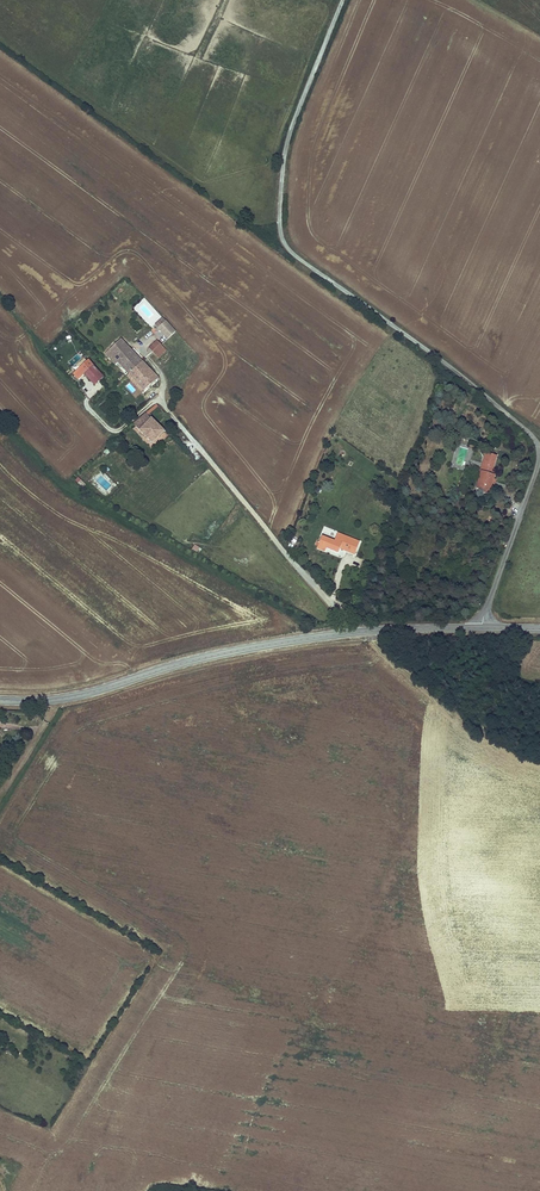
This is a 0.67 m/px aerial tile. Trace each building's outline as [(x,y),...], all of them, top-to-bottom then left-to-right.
[(166,321),(162,317),(154,325),(158,328),(157,329),(167,340),(176,332),(166,321)] [(132,328),(137,333),(142,328),(137,323),(132,328)] [(143,362),(122,339),(104,355),(110,361),(110,360),(115,366),(118,363),(129,375),(143,362)] [(157,340),(148,348),(158,359),(167,350),(157,340)] [(94,366),(94,365),(89,360),(73,374),(78,380),(84,375),(94,366)] [(159,378),(143,362),(129,375),(127,377),(141,393),(159,378)] [(104,378),(94,366),(84,375),(95,387),(104,378)] [(151,419),(146,413),(133,424),(140,431),(139,432),(152,445),(165,432),(152,418),(151,419)] [(484,473),(489,455),(485,453),(483,460),(479,472),(480,472),(484,473)] [(491,475),(497,457),(491,455),(489,455),(484,473),(480,472),(474,490),(482,493),(481,495),(489,497),(491,488),(494,479),(495,476),(491,475)] [(86,485),(81,480),(78,484),(82,488),(86,485)] [(353,554),(359,540),(338,532),(335,541),(323,536),(317,550),(325,553),(326,549),(327,549),(338,553),(340,549),(353,554)]
